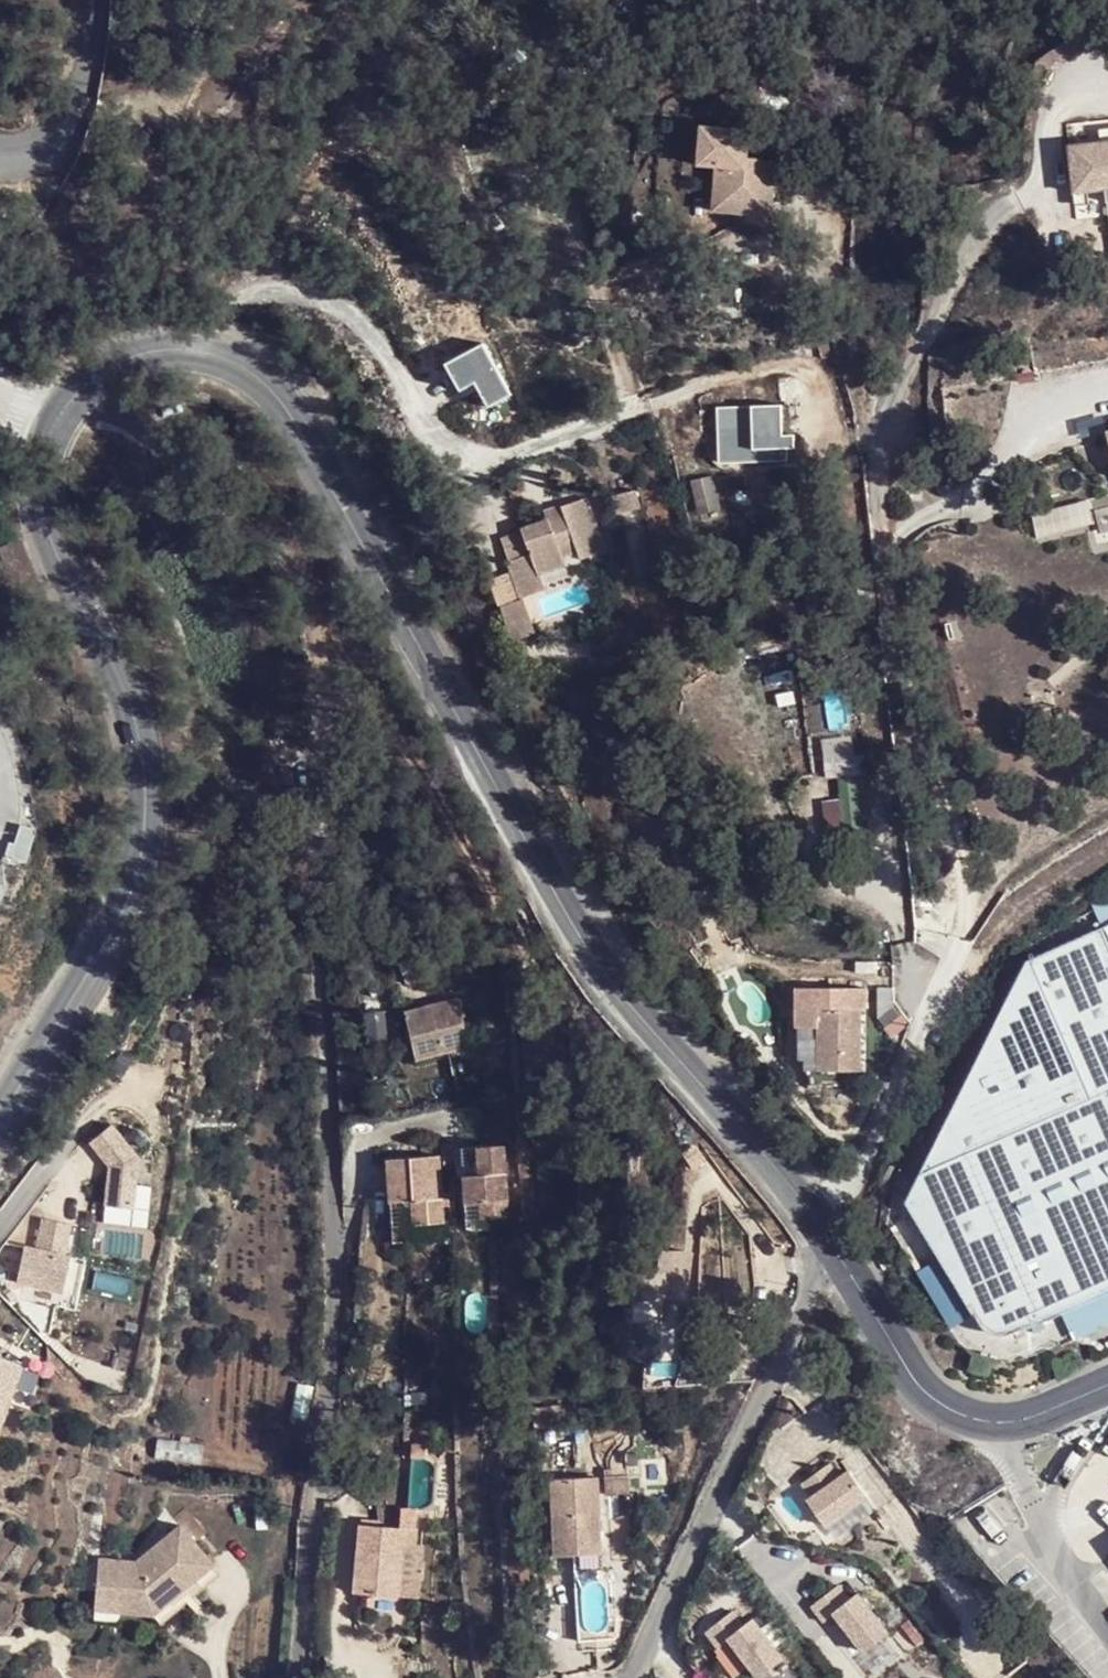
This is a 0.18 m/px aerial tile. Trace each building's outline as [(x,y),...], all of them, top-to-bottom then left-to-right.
[(1094,126),(1096,139),(1064,144),(1068,180),(1081,178),(1083,189),(1101,186),(1103,199),(1107,198),(1107,123),(1094,126)] [(709,197),(767,206),(773,171),(748,166),(751,140),(698,134),(693,172),(710,176),(709,197)] [(1070,191),(1083,189),(1081,178),(1068,180),(1070,191)] [(766,224),(767,206),(709,197),(704,215),(766,224)] [(775,380),(772,410),(772,437),(793,435),(806,436),(804,400),(810,399),(807,379),(775,380)] [(772,410),(739,411),(742,471),(776,468),(776,451),(794,448),(793,435),(772,437),(772,410)] [(1100,428),(1106,463),(1107,462),(1107,426),(1100,428)] [(555,524),(540,529),(517,537),(520,548),(496,554),(512,604),(535,597),(530,585),(557,574),(553,564),(571,556),(575,567),(597,558),(578,501),(551,512),(555,524)] [(535,514),(540,529),(555,524),(551,512),(535,514)] [(0,546),(0,556),(3,561),(13,556),(7,543),(0,546)] [(825,833),(858,830),(854,774),(837,775),(839,799),(822,801),(825,833)] [(1107,1297),(1107,929),(1025,966),(906,1208),(946,1279),(984,1336),(997,1342),(1012,1338),(1107,1297)] [(851,987),(782,993),(785,1031),(807,1029),(811,1073),(853,1069),(847,1009),(853,1009),(851,987)] [(447,1001),(395,1010),(400,1049),(434,1045),(436,1054),(455,1051),(447,1001)] [(434,1045),(400,1049),(402,1058),(436,1054),(434,1045)] [(486,1146),(444,1148),(448,1222),(490,1220),(486,1146)] [(425,1158),(376,1160),(378,1230),(427,1227),(425,1158)] [(64,1243),(68,1224),(40,1218),(36,1237),(64,1243)] [(76,1250),(21,1241),(12,1290),(68,1299),(76,1250)] [(652,1294),(628,1293),(627,1318),(651,1319),(652,1294)] [(20,1367),(0,1359),(0,1406),(4,1408),(20,1367)] [(825,1459),(798,1478),(809,1493),(805,1496),(822,1522),(866,1492),(848,1466),(836,1475),(825,1459)] [(580,1509),(597,1509),(594,1484),(544,1487),(548,1570),(581,1569),(578,1550),(597,1551),(597,1529),(582,1530),(580,1509)] [(597,1529),(597,1509),(580,1509),(582,1530),(597,1529)] [(394,1596),(394,1579),(394,1541),(412,1544),(411,1526),(350,1522),(349,1594),(394,1596)] [(134,1582),(95,1581),(96,1630),(153,1634),(169,1618),(176,1621),(199,1599),(193,1592),(209,1577),(177,1545),(134,1582)] [(599,1569),(597,1551),(578,1550),(581,1569),(599,1569)] [(169,1618),(153,1634),(161,1643),(219,1590),(209,1577),(193,1592),(199,1599),(176,1621),(169,1618)] [(423,1581),(394,1579),(394,1596),(421,1600),(423,1581)] [(837,1581),(809,1602),(821,1617),(833,1608),(864,1648),(888,1630),(856,1589),(849,1595),(837,1581)] [(730,1609),(702,1630),(714,1646),(726,1637),(757,1676),(781,1657),(750,1617),(741,1624),(730,1609)]
